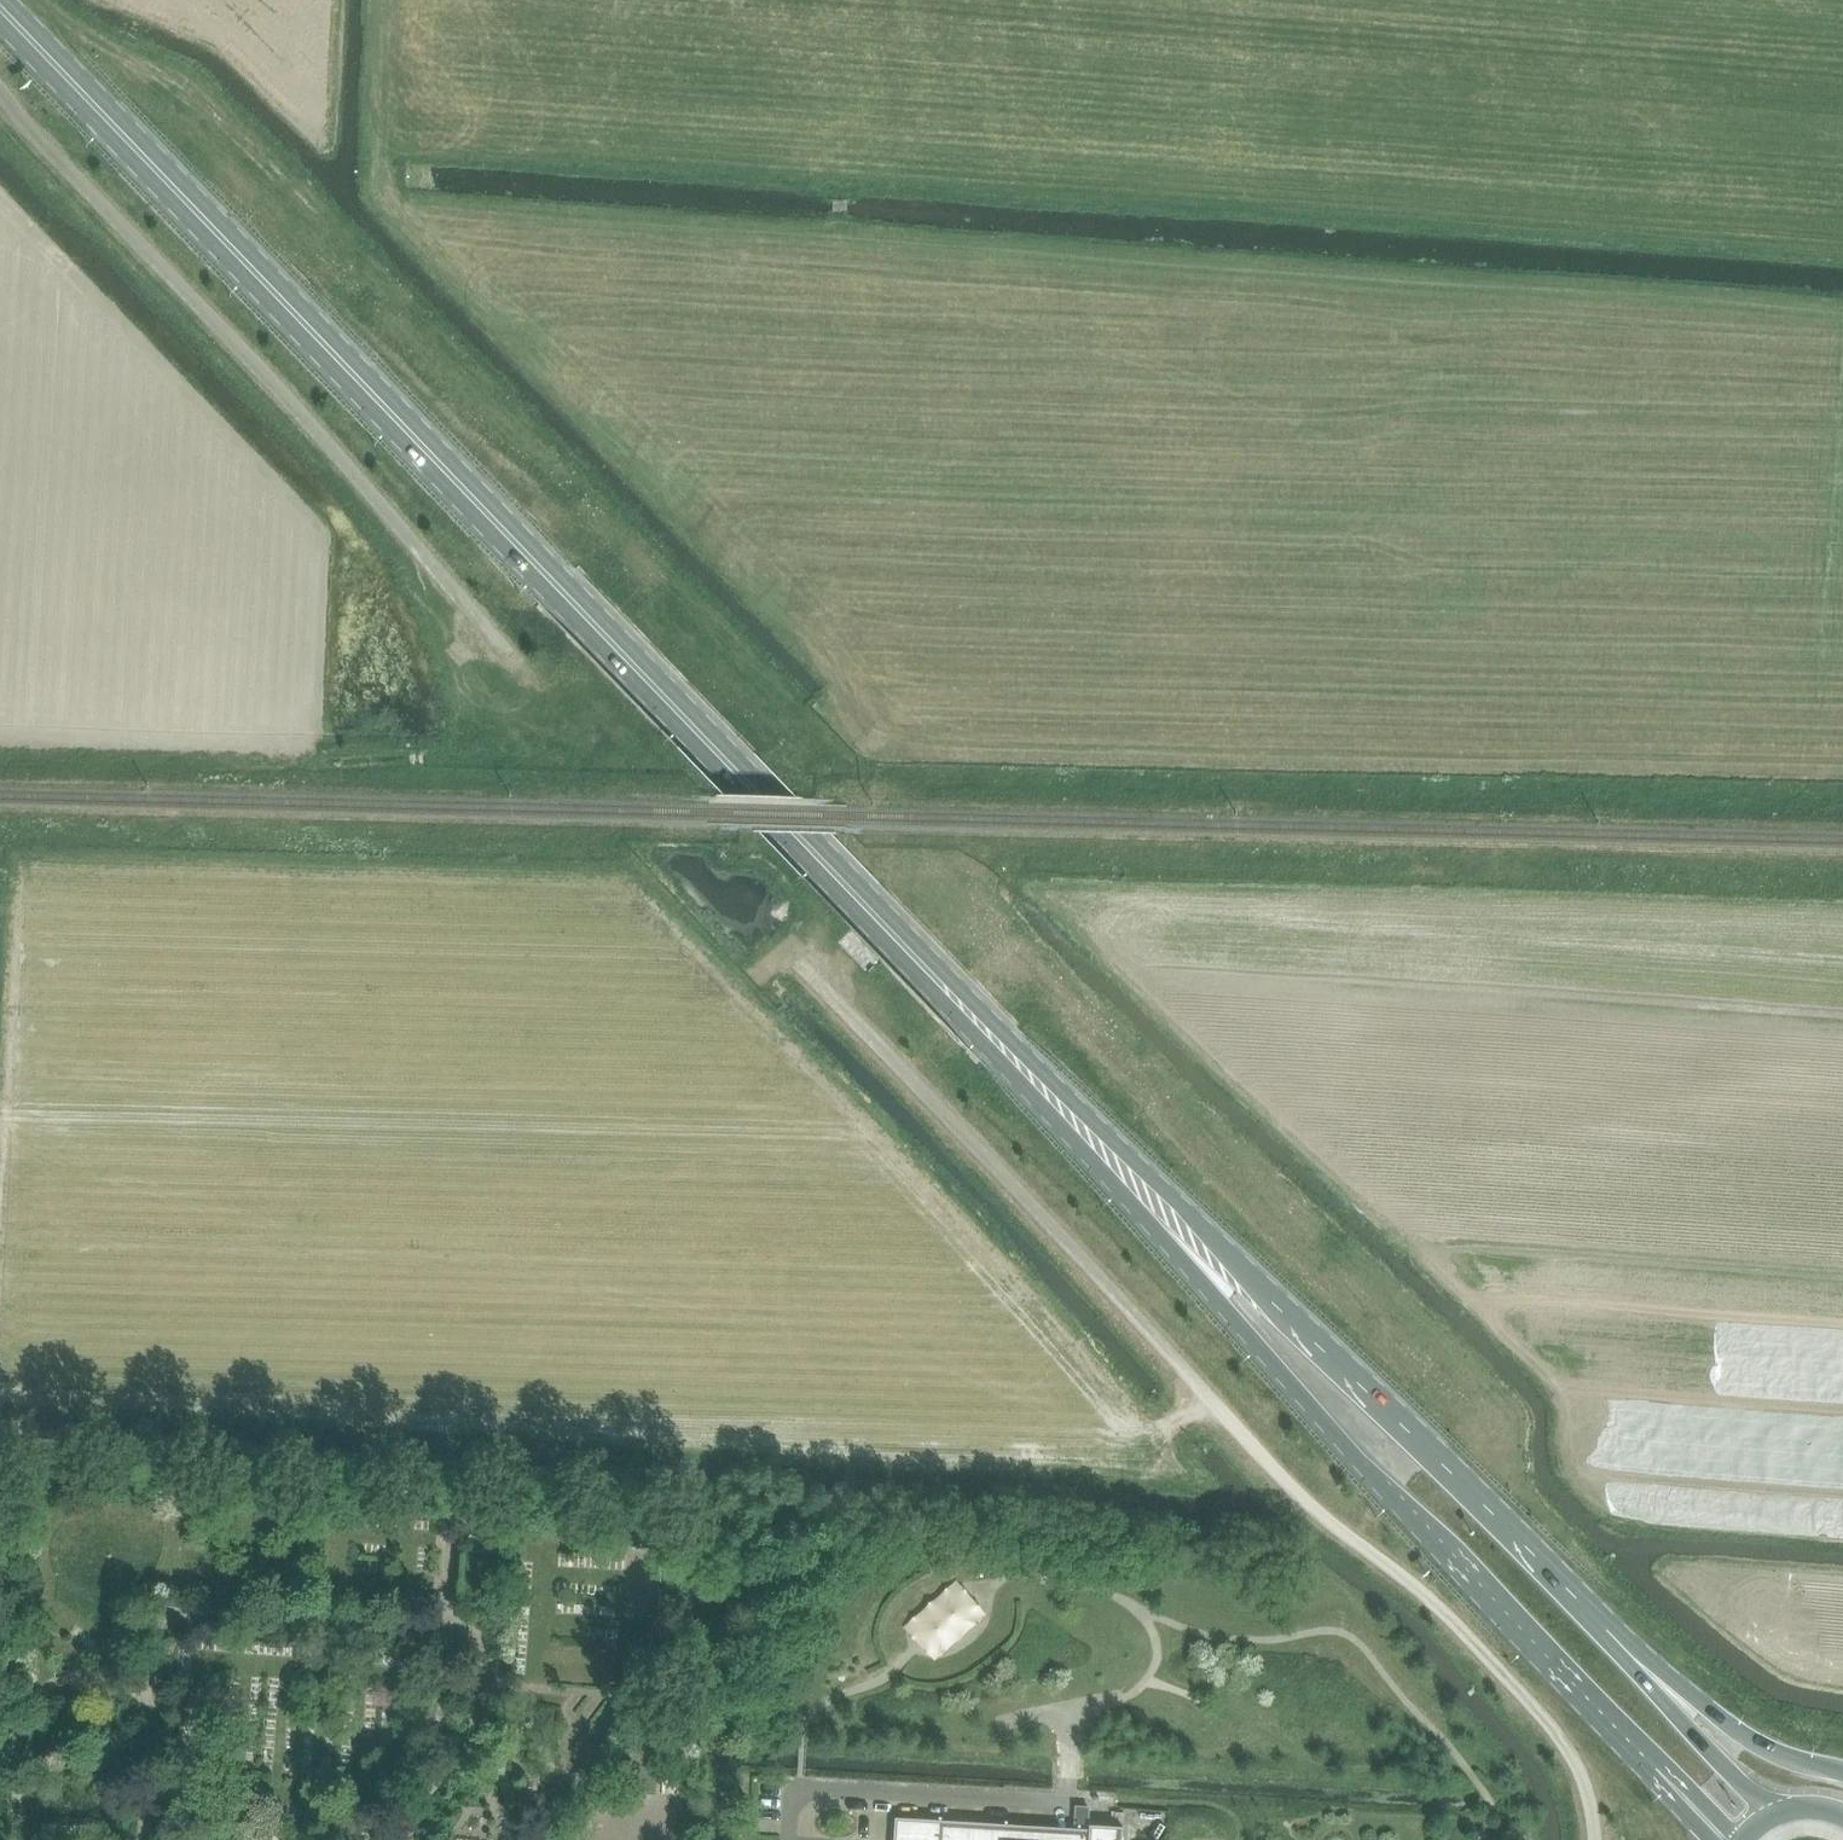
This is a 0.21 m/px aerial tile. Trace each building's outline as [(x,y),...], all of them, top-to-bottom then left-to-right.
[(627,1770),(626,1793),(656,1794),(658,1771),(659,1746),(633,1744),(629,1744),(628,1752),(627,1770)] [(1043,1838),(1043,1827),(895,1818),(894,1839),(1073,1839),(1043,1838)] [(1123,1827),(1090,1825),(1089,1829),(1075,1828),(1074,1839),(1122,1839),(1123,1827)]
